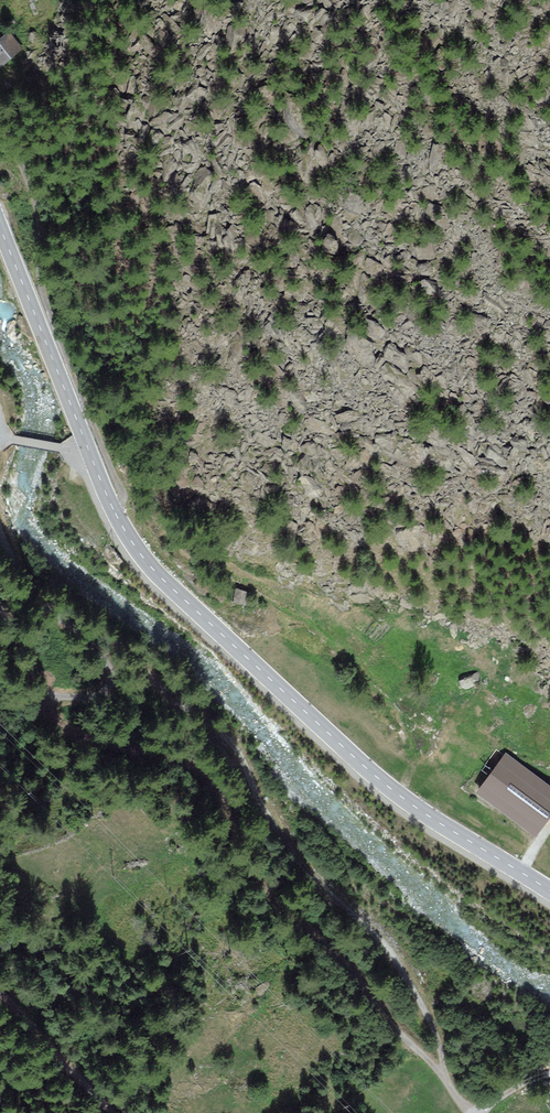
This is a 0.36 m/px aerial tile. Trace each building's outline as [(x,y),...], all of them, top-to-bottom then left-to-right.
[(0,40),(0,67),(2,69),(24,48),(9,32),(0,40)] [(236,589),(231,601),(253,611),(258,599),(236,589)] [(506,753),(480,792),(539,836),(549,822),(549,786),(506,753)]
